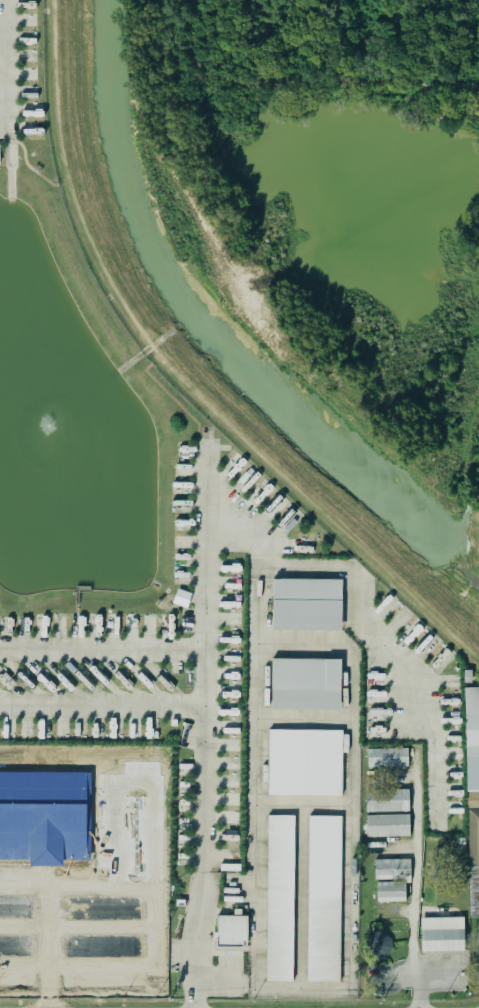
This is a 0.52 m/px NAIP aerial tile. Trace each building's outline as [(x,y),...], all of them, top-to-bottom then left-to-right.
[(341,630),(342,579),(273,578),(272,629),(341,630)] [(191,593),(177,589),(173,602),(185,606),(188,596),(190,597),(191,593)] [(271,658),(341,658),(342,706),(272,707),(271,658)] [(464,687),(467,808),(478,808),(478,687),(464,687)] [(267,795),(267,731),(342,730),(342,795),(267,795)] [(368,767),(408,766),(408,747),(367,748),(368,767)] [(90,857),(0,855),(0,771),(91,772),(90,857)] [(366,789),(366,812),(409,810),(409,788),(366,789)] [(478,916),(478,809),(467,809),(469,916),(478,916)] [(410,836),(409,814),(366,815),(367,837),(410,836)] [(266,978),(266,815),(293,815),(294,978),(266,978)] [(308,816),(339,815),(339,980),(308,981),(308,816)] [(374,859),(375,879),(410,878),(410,858),(374,859)] [(406,901),(405,881),(376,882),(377,901),(406,901)] [(248,915),(217,915),(216,949),(247,950),(248,915)] [(421,950),(421,918),(462,918),(462,950),(421,950)] [(366,942),(372,933),(380,931),(390,938),(392,945),(385,956),(377,958),(368,952),(366,942)]
